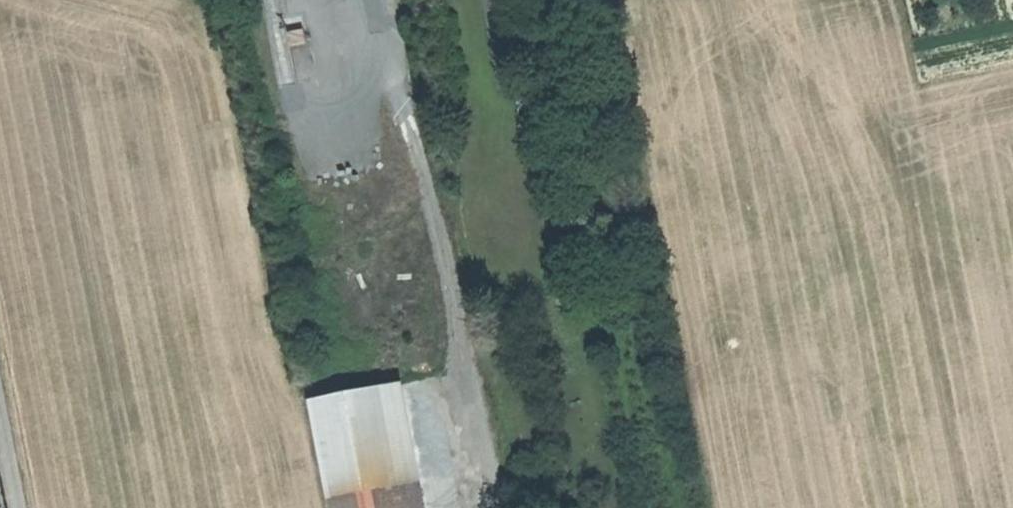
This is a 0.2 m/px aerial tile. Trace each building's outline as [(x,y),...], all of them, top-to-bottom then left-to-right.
[(344,507),(424,507),(400,384),(323,399),(344,507)]
